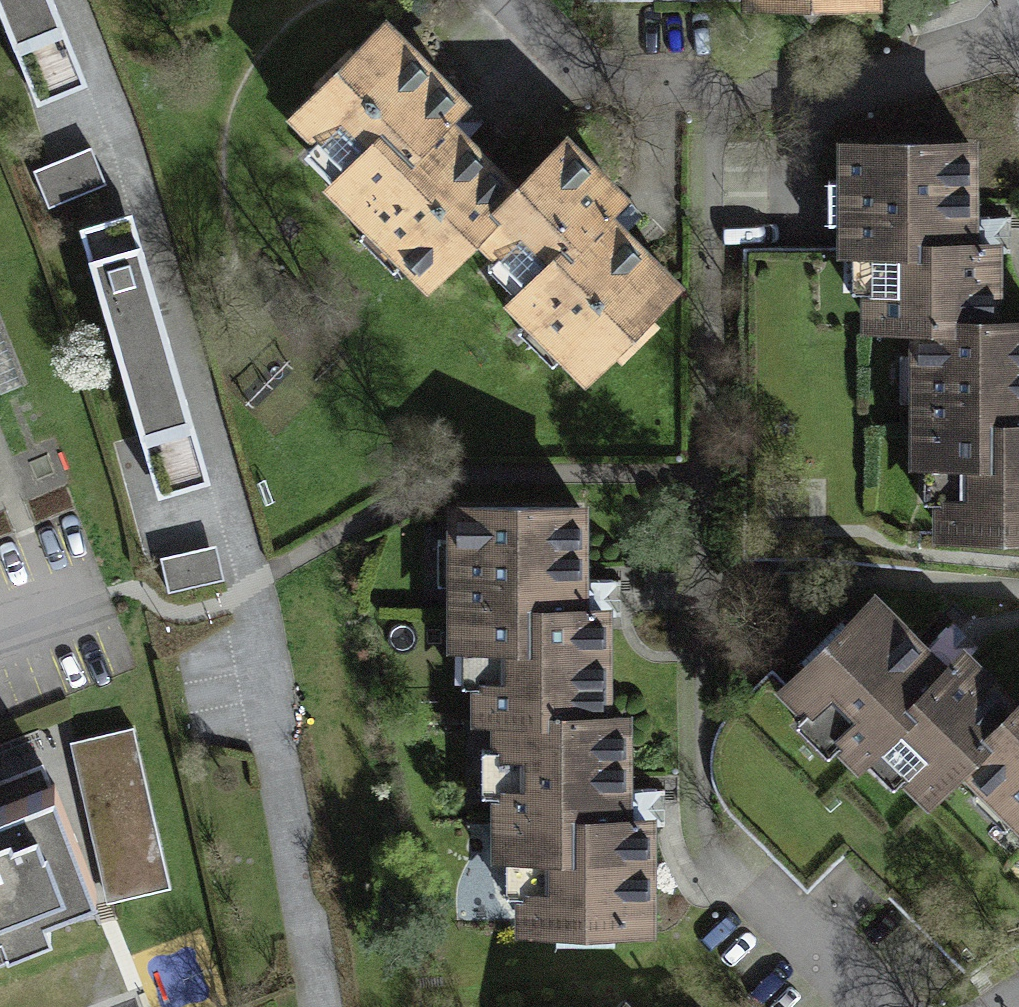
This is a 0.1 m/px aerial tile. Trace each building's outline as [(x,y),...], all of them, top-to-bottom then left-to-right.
[(37,104),(88,84),(54,0),(0,0),(0,12),(37,104)] [(775,13),(899,11),(899,0),(775,0),(775,13)] [(454,305),(488,273),(523,201),(469,145),(489,126),(387,23),(297,110),(326,140),(309,156),(454,305)] [(902,311),(1018,316),(1018,237),(994,237),(994,143),(846,143),(846,311),(902,311)] [(91,147),(33,169),(48,206),(105,184),(91,147)] [(523,201),(488,273),(606,393),(685,316),(622,252),(635,239),(561,164),(523,201)] [(131,212),(78,228),(158,496),(211,481),(131,212)] [(902,311),(902,502),(946,502),(946,547),(1018,547),(1018,316),(902,311)] [(478,716),(634,671),(635,604),(605,603),(607,500),(461,497),(456,715),(478,716)] [(224,580),(216,543),(160,556),(169,593),(224,580)] [(1018,717),(1018,694),(973,651),(960,664),(880,589),(777,696),(870,784),(883,770),(940,824),(960,803),(1018,717)] [(655,672),(634,671),(478,716),(476,810),(507,811),(505,900),(533,901),(533,935),(664,938),(667,818),(652,818),(655,672)] [(960,803),(1011,851),(1018,843),(1018,717),(960,803)] [(74,740),(110,902),(170,889),(134,727),(74,740)] [(10,939),(4,924),(96,888),(55,783),(0,804),(0,943),(10,939)] [(628,998),(620,1006),(638,1006),(628,998)]
